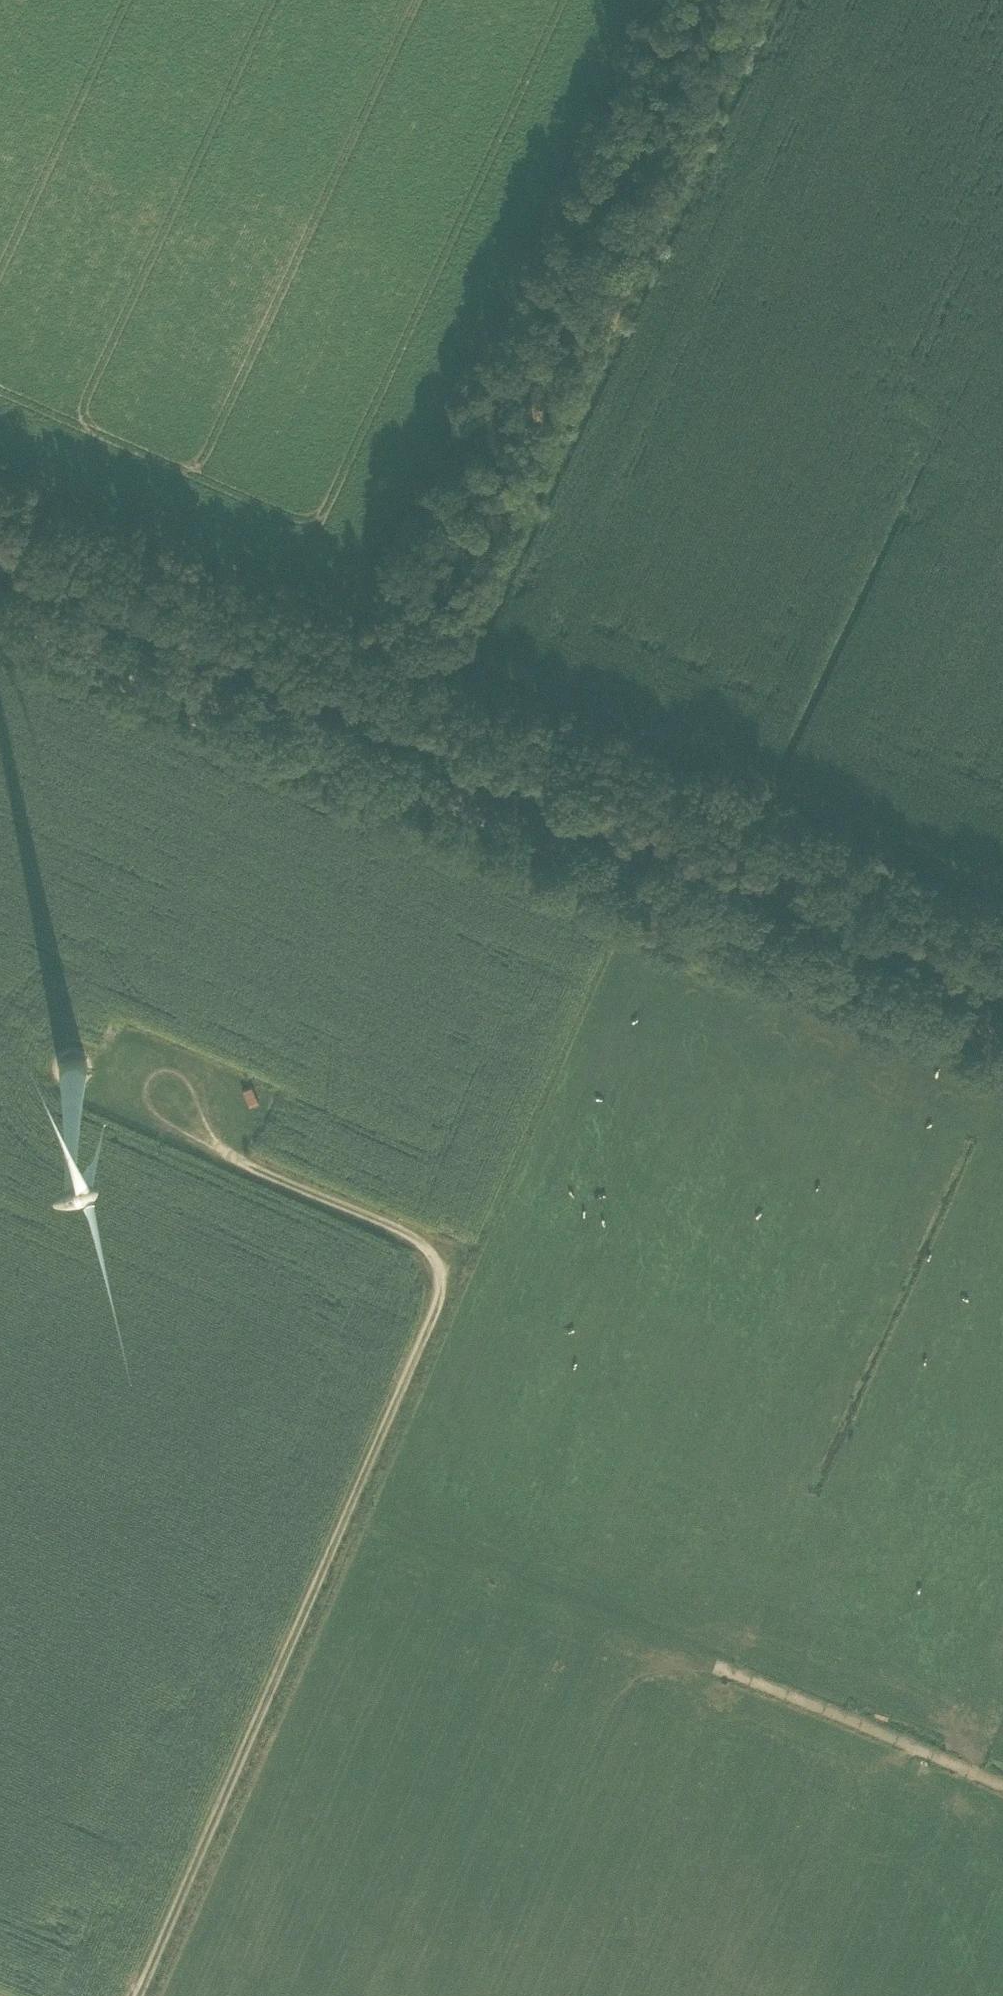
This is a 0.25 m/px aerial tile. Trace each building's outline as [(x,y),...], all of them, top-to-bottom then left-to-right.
[(251,1084),(241,1086),(247,1105),(256,1103),(251,1084)]
